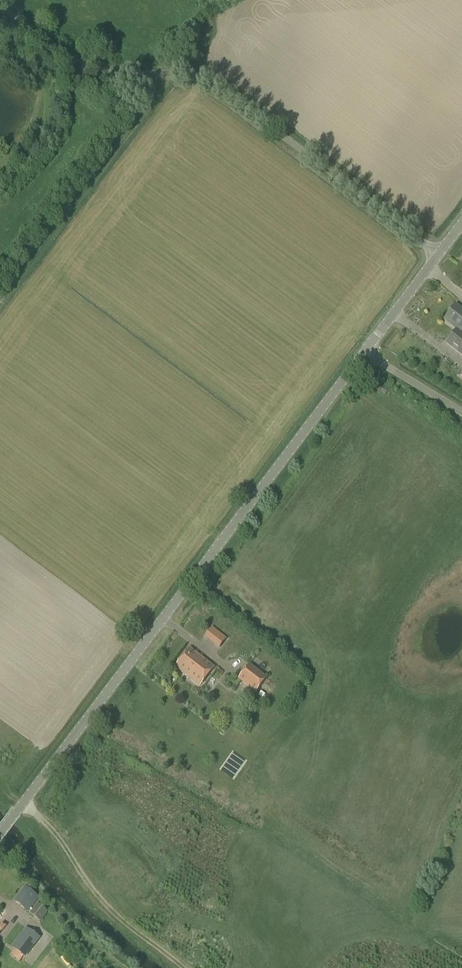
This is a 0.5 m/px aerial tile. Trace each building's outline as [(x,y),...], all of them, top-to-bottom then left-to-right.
[(456,305),(444,320),(457,330),(461,334),(461,310),(456,305)] [(457,330),(446,343),(461,355),(461,334),(457,330)] [(200,686),(214,668),(189,649),(175,667),(200,686)] [(256,694),(268,678),(249,664),(237,680),(256,694)] [(13,753),(3,763),(8,768),(18,758),(13,753)] [(28,912),(39,897),(25,887),(14,901),(28,912)] [(40,922),(48,912),(38,903),(30,913),(40,922)] [(40,939),(26,927),(21,934),(35,945),(40,939)]
